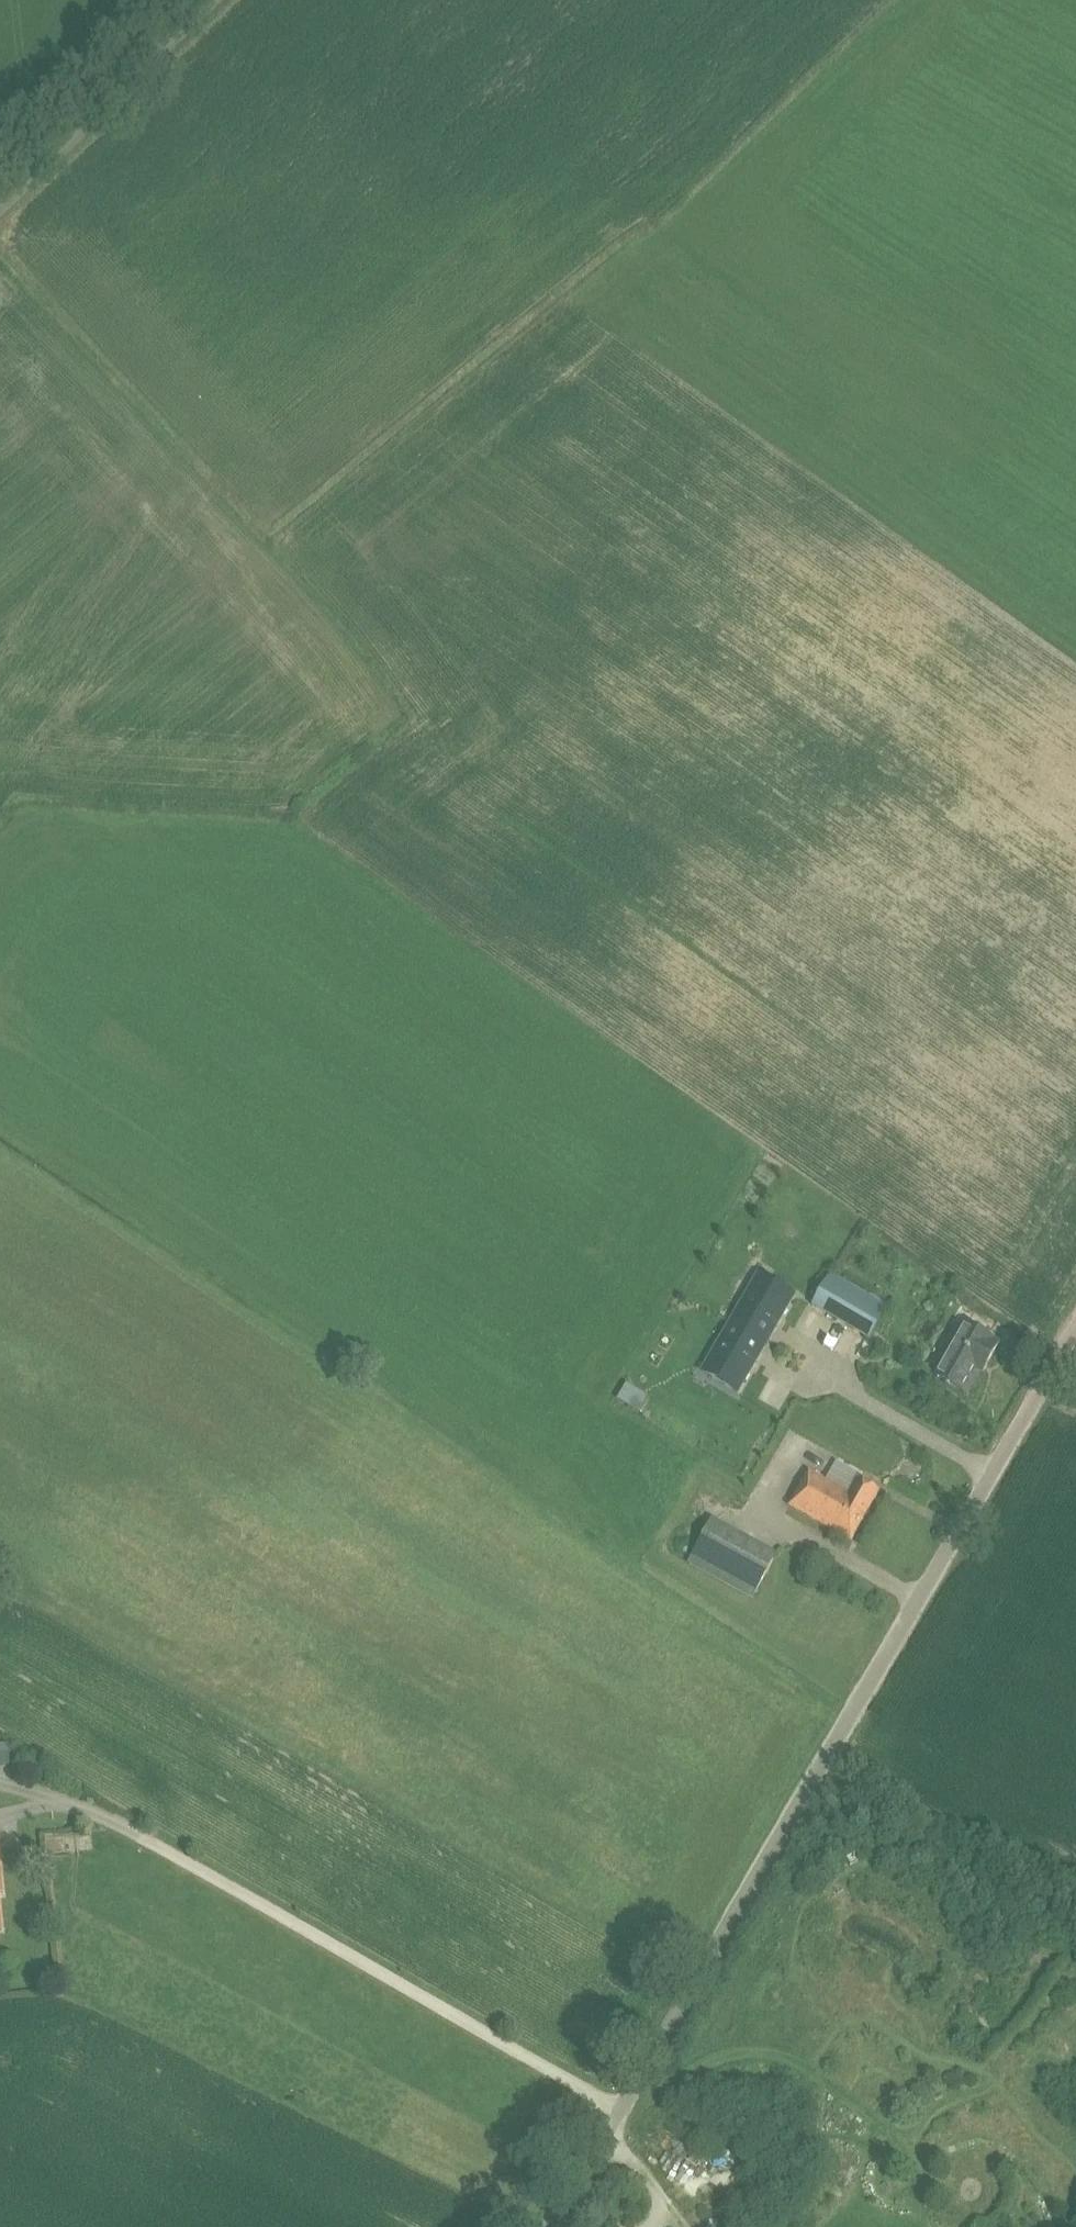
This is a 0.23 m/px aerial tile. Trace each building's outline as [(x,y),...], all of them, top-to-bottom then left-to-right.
[(752,1288),(731,1324),(766,1344),(794,1295),(760,1274),(752,1288)] [(831,1275),(813,1306),(870,1339),(888,1308),(831,1275)] [(934,1375),(964,1392),(983,1360),(985,1361),(996,1341),(981,1333),(987,1322),(966,1309),(952,1334),(956,1336),(934,1375)] [(766,1344),(731,1324),(703,1373),(712,1378),(737,1393),(758,1358),(766,1344)] [(790,1506),(851,1541),(879,1491),(859,1479),(865,1470),(869,1473),(875,1461),(862,1454),(855,1466),(850,1462),(836,1486),(810,1471),(790,1506)] [(687,1564),(753,1599),(777,1554),(712,1519),(687,1564)]
